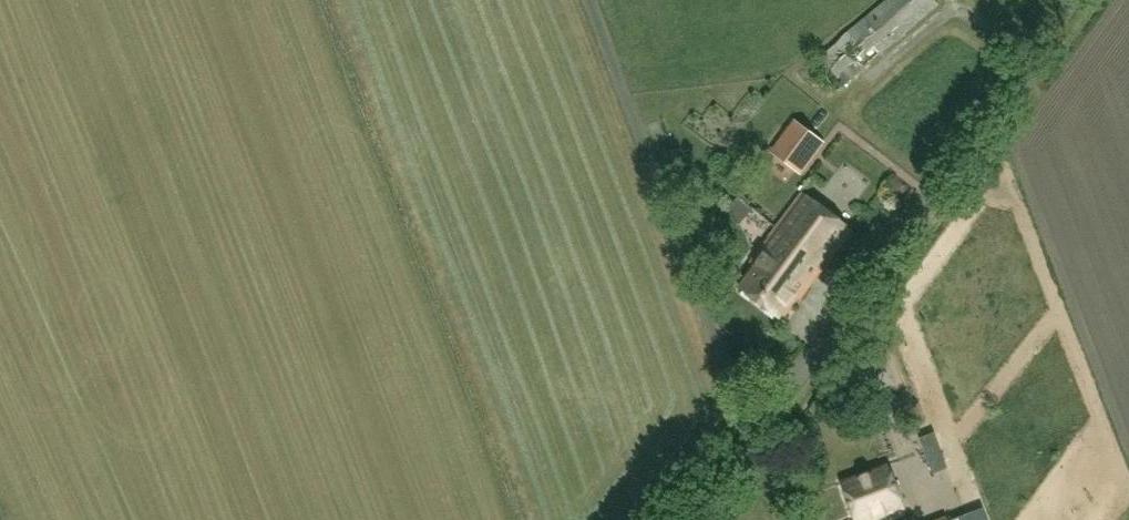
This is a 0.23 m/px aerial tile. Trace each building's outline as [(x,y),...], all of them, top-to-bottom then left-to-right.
[(814,61),(837,89),(939,3),(936,0),(886,0),(814,61)] [(770,151),(799,174),(823,141),(794,119),(770,151)] [(799,301),(852,230),(802,193),(749,263),(755,267),(739,288),(779,318),(781,315),(784,317),(797,300),(799,301)] [(940,471),(953,466),(941,432),(928,436),(940,471)] [(899,496),(886,464),(841,483),(854,513),(855,513),(858,519),(868,519),(903,506),(899,496)]
